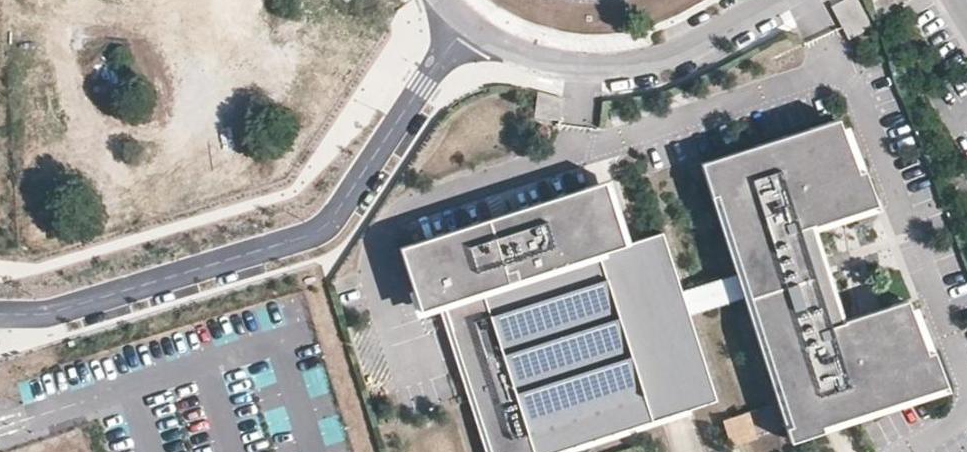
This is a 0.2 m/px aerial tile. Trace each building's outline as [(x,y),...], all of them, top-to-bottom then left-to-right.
[(868,31),(860,0),(850,0),(836,4),(844,37),(868,31)] [(705,162),(793,435),(941,387),(913,298),(839,322),(808,228),(881,204),(852,114),(705,162)] [(490,451),(555,451),(716,400),(662,233),(609,250),(590,191),(411,248),(422,282),(434,278),(490,451)] [(729,448),(778,435),(771,408),(722,422),(729,448)]
